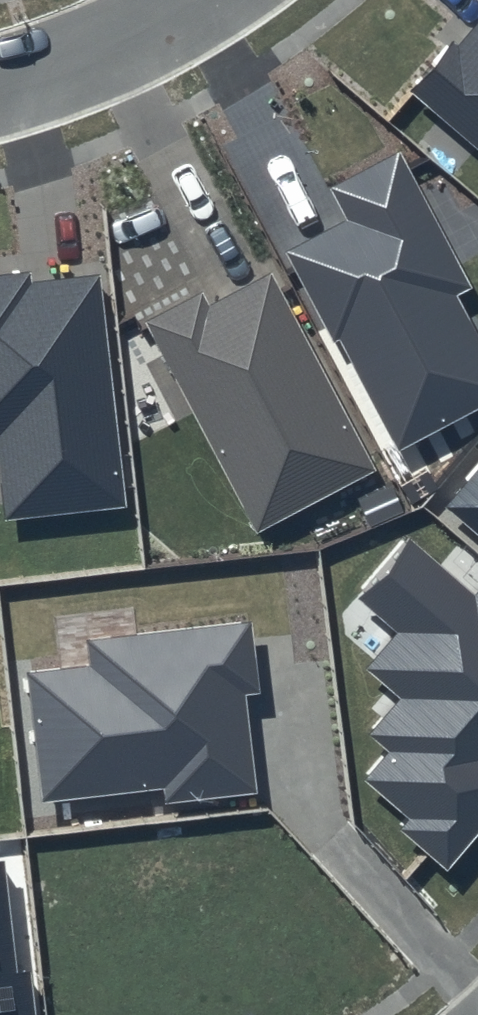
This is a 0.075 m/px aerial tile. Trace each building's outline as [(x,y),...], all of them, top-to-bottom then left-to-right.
[(413,95),(477,152),(477,20),(413,95)] [(291,250),(400,450),(477,409),(477,337),(455,295),(470,287),(399,152),(330,189),(346,220),(291,250)] [(0,274),(0,475),(5,521),(124,507),(98,274),(30,282),(28,271),(0,274)] [(202,293),(145,323),(259,533),(376,472),(271,274),(208,305),(202,293)] [(445,507),(477,535),(477,470),(445,507)] [(410,540),(357,598),(397,633),(365,669),(401,698),(369,733),(389,750),(363,779),(411,821),(401,833),(447,873),(477,836),(477,592),(475,596),(410,540)] [(260,693),(250,620),(85,640),(89,666),(28,673),(43,802),(165,789),(167,805),(258,794),(245,695),(260,693)] [(29,972),(17,973),(4,861),(0,861),(0,1014),(35,1014),(29,972)]
